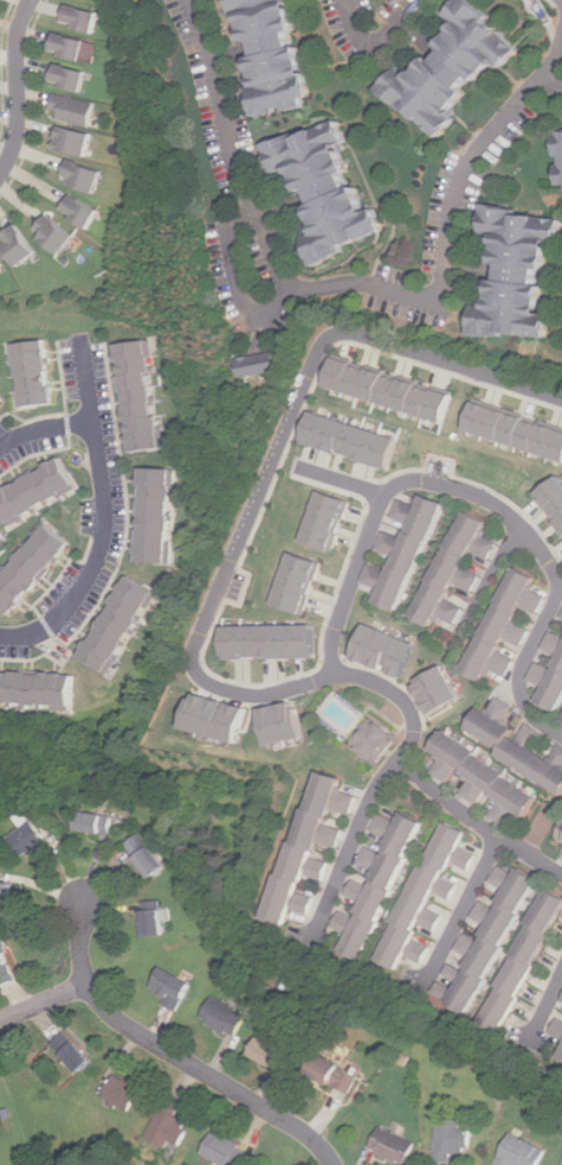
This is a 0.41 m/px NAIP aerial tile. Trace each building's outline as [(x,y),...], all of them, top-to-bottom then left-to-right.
[(321,104),(301,0),(232,0),(235,17),(245,14),(258,84),(251,85),(257,116),(321,104)] [(443,135),(504,61),(512,66),(530,44),(477,0),(460,0),(448,16),(459,25),(417,77),(402,65),(384,86),(443,135)] [(66,24),(98,31),(102,12),(70,6),(66,24)] [(55,54),(85,61),(91,41),(61,32),(55,54)] [(90,70),(60,65),(56,85),(86,90),(90,70)] [(52,119),(94,126),(97,102),(55,95),(52,119)] [(96,135),(60,124),(54,147),(90,156),(96,135)] [(252,155),(264,185),(293,174),(317,240),(305,244),(312,265),(385,239),(365,183),(353,186),(331,126),(252,155)] [(64,183),(97,194),(104,171),(71,161),(64,183)] [(67,213),(95,227),(103,209),(76,195),(67,213)] [(560,285),(546,282),(549,269),(558,270),(561,247),(561,215),(486,204),(482,233),(504,237),(497,279),(494,306),(474,304),(471,328),(551,341),(560,285)] [(66,253),(79,237),(53,215),(38,233),(66,253)] [(5,238),(25,265),(43,253),(22,225),(5,238)] [(116,343),(132,453),(165,449),(149,339),(116,343)] [(10,343),(19,408),(52,404),(43,340),(10,343)] [(244,377),(282,371),(279,351),(240,358),(244,377)] [(322,386),(442,424),(450,395),(333,357),(322,386)] [(462,429),(561,462),(561,430),(473,401),(462,429)] [(300,443),(389,472),(400,440),(310,411),(300,443)] [(8,527),(77,489),(58,455),(0,488),(0,513),(8,527)] [(140,467),(137,562),(171,563),(174,468),(140,467)] [(561,535),(561,478),(561,477),(533,496),(561,535)] [(301,539),(331,551),(349,501),(319,491),(301,539)] [(405,610),(447,501),(426,494),(422,507),(401,500),(394,518),(412,524),(407,538),(387,531),(379,549),(397,556),(391,572),(371,563),(364,581),(384,589),(379,601),(405,610)] [(417,615),(444,627),(446,622),(455,627),(465,607),(450,601),(456,585),(472,592),(480,575),(466,568),(473,552),(489,560),(497,543),(483,537),(489,520),(465,509),(417,615)] [(0,576),(0,611),(10,619),(72,543),(46,520),(0,576)] [(292,551),(273,603),(303,614),(322,561),(292,551)] [(468,671),(489,681),(492,670),(508,677),(516,659),(503,653),(509,641),(524,647),(532,628),(519,622),(525,609),(539,616),(548,598),(534,591),(542,576),(516,566),(468,671)] [(128,575),(80,655),(109,673),(157,592),(128,575)] [(366,623),(351,657),(402,679),(417,645),(366,623)] [(225,626),(225,661),(316,658),(315,625),(225,626)] [(554,629),(545,646),(561,655),(561,634),(554,629)] [(555,668),(537,658),(527,676),(544,685),(537,699),(561,712),(561,655),(555,668)] [(413,683),(430,715),(462,697),(444,665),(413,683)] [(76,710),(78,674),(0,669),(0,705),(76,710)] [(193,693),(184,727),(238,742),(247,707),(193,693)] [(507,747),(501,757),(561,791),(561,745),(560,743),(552,757),(538,749),(546,734),(528,724),(525,731),(508,722),(516,706),(500,697),(492,711),(484,707),(472,728),(507,747)] [(258,711),(267,745),(303,737),(294,703),(258,711)] [(391,737),(364,719),(347,745),(375,764),(391,737)] [(544,799),(449,730),(436,749),(446,757),(435,771),(450,782),(460,767),(476,778),(464,794),(479,805),(490,790),(503,800),(492,816),(508,828),(520,811),(531,818),(544,799)] [(267,918),(292,926),(297,910),(313,915),(318,897),(304,894),(310,876),(328,880),(334,862),(319,858),(324,843),(341,848),(346,830),(334,826),(337,809),(355,814),(360,796),(345,791),(348,777),(319,770),(298,843),(291,841),(267,918)] [(17,818),(24,828),(10,837),(24,859),(49,842),(29,809),(17,818)] [(114,816),(82,812),(79,831),(112,836),(114,816)] [(425,820),(406,812),(402,823),(381,814),(373,834),(393,841),(387,854),(367,847),(361,865),(379,871),(372,888),(354,882),(348,897),(364,902),(358,916),(342,910),(335,930),(351,936),(345,951),(364,958),(425,820)] [(387,962),(403,969),(408,957),(426,964),(434,946),(419,940),(425,926),(440,932),(447,914),(432,909),(438,895),(455,901),(462,883),(450,878),(456,865),(471,871),(478,855),(465,850),(472,831),(443,819),(387,962)] [(127,846),(155,880),(171,867),(143,834),(127,846)] [(542,882),(520,867),(516,874),(500,865),(490,882),(507,892),(496,910),(482,901),(471,915),(489,927),(480,944),(465,933),(455,950),(471,961),(447,999),(470,1014),(542,882)] [(18,909),(18,883),(0,883),(0,909),(18,909)] [(552,889),(477,1021),(497,1033),(561,920),(561,894),(552,889)] [(166,902),(143,902),(143,937),(166,937),(166,902)] [(2,937),(0,938),(0,981),(4,988),(22,980),(2,937)] [(153,990),(168,997),(165,1004),(180,1011),(195,982),(163,967),(153,990)] [(202,1020),(235,1039),(249,1016),(215,997),(202,1020)] [(557,1015),(550,1030),(561,1036),(561,1017),(557,1015)] [(54,1045),(83,1074),(97,1059),(68,1030),(54,1045)] [(293,1052),(262,1035),(252,1053),(282,1070),(293,1052)] [(364,1076),(323,1055),(313,1074),(353,1095),(364,1076)] [(104,1099),(132,1113),(144,1091),(118,1075),(104,1099)] [(168,1149),(173,1141),(181,1145),(192,1125),(180,1119),(185,1111),(166,1101),(147,1139),(168,1149)] [(455,1161),(455,1152),(473,1152),(474,1130),(462,1129),(464,1121),(440,1119),(437,1160),(455,1161)] [(403,1164),(408,1164),(419,1146),(384,1127),(372,1148),(403,1164)] [(250,1151),(215,1131),(203,1155),(222,1164),(242,1164),(250,1151)] [(549,1149),(513,1134),(499,1164),(542,1164),(549,1149)]
